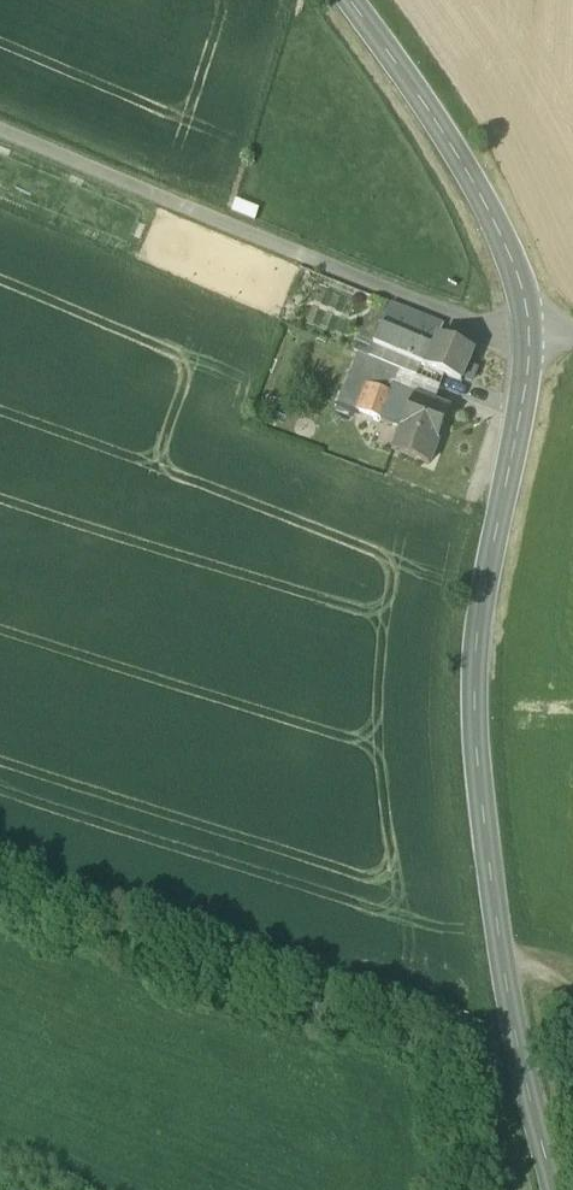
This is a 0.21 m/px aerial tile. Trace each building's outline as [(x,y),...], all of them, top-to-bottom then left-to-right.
[(438,326),(390,306),(381,329),(433,351),(439,338),(438,326)] [(433,351),(381,329),(374,347),(462,384),(474,353),(439,338),(433,351)] [(333,404),(355,412),(364,385),(370,387),(379,363),(353,354),(333,404)] [(401,371),(379,363),(370,387),(389,394),(391,387),(395,388),(401,371)] [(435,385),(401,371),(395,388),(415,397),(429,402),(435,385)] [(370,387),(364,385),(355,412),(379,421),(389,394),(370,387)] [(395,388),(391,387),(389,394),(379,421),(402,430),(415,397),(395,388)] [(429,402),(415,397),(402,430),(394,452),(429,465),(438,444),(451,410),(429,402)]
